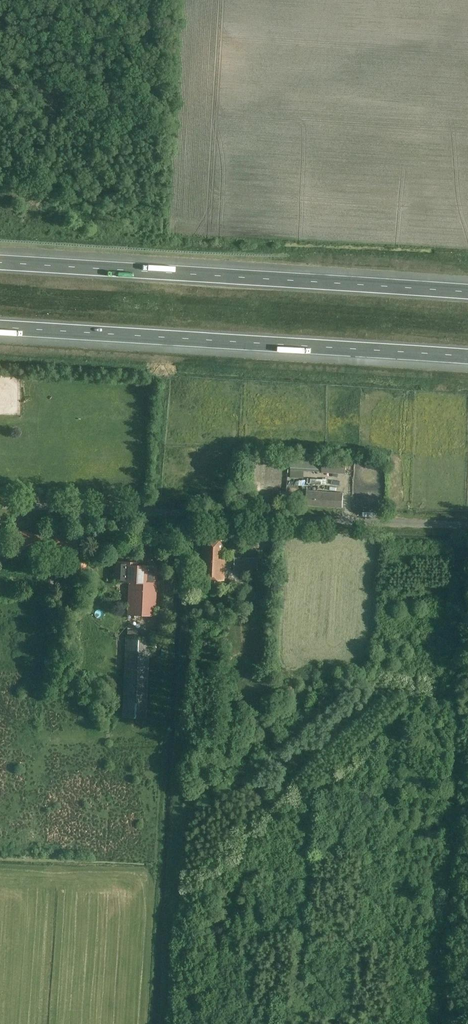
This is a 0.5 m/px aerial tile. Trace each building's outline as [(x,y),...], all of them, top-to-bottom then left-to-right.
[(290,468),(295,468),(295,470),(321,472),(345,474),(346,460),(322,459),(308,458),(308,459),(296,458),(290,458),(290,468)] [(306,505),(342,507),(343,493),(307,491),(306,505)] [(205,539),(205,545),(202,545),(201,580),(224,581),(225,557),(223,557),(224,540),(205,539)] [(234,557),(234,559),(234,569),(258,569),(258,557),(234,557)] [(75,573),(85,574),(85,559),(75,559),(75,573)] [(128,582),(127,614),(155,615),(157,566),(138,565),(138,562),(121,561),(120,581),(128,582)] [(149,637),(126,636),(122,717),(146,718),(149,637)]
